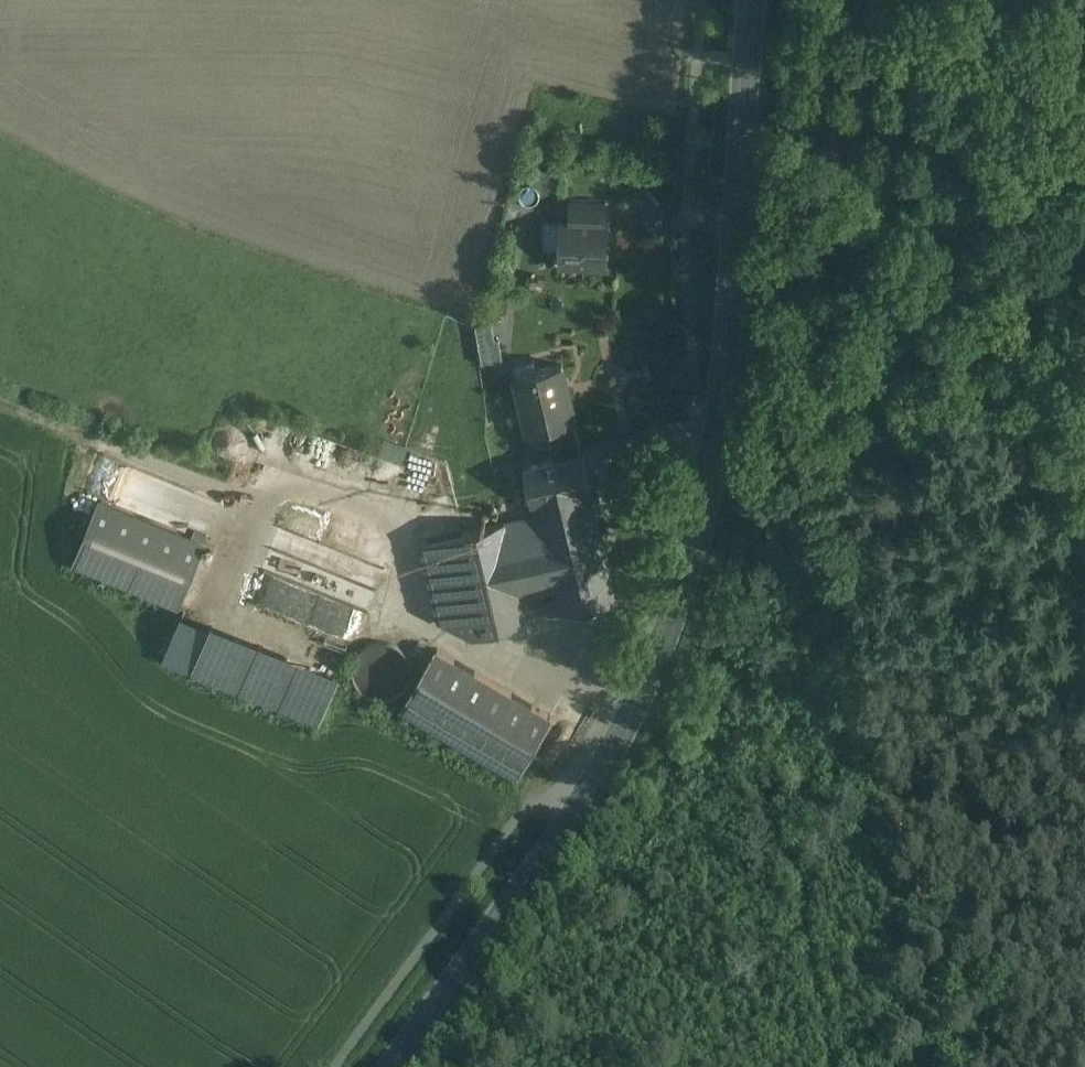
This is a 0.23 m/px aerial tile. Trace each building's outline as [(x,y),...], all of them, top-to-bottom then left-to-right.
[(606,204),(572,203),(571,220),(605,221),(606,204)] [(571,220),(563,220),(563,224),(562,251),(561,264),(605,266),(607,221),(605,221),(571,220)] [(562,251),(563,224),(545,224),(544,251),(562,251)] [(477,324),(488,363),(505,358),(495,319),(477,324)] [(562,364),(535,371),(536,376),(521,380),(520,374),(518,375),(530,430),(547,426),(573,420),(575,420),(567,385),(562,364)] [(573,420),(547,426),(554,460),(582,454),(573,420)] [(405,460),(409,446),(383,438),(378,452),(405,460)] [(554,460),(525,467),(533,504),(534,504),(591,491),(592,491),(583,454),(582,454),(554,460)] [(591,491),(534,504),(537,516),(539,524),(540,524),(555,590),(557,598),(561,613),(617,601),(591,491)] [(177,603),(201,542),(100,501),(76,562),(177,603)] [(537,516),(504,523),(507,534),(518,582),(522,597),(555,590),(540,524),(539,524),(537,516)] [(504,523),(448,536),(422,542),(440,619),(476,632),(527,621),(522,597),(518,582),(507,534),(504,523)] [(557,598),(544,601),(547,616),(561,613),(557,598)] [(216,620),(196,671),(319,718),(339,668),(216,620)] [(551,717),(489,681),(436,650),(402,708),(517,775),(551,717)]
